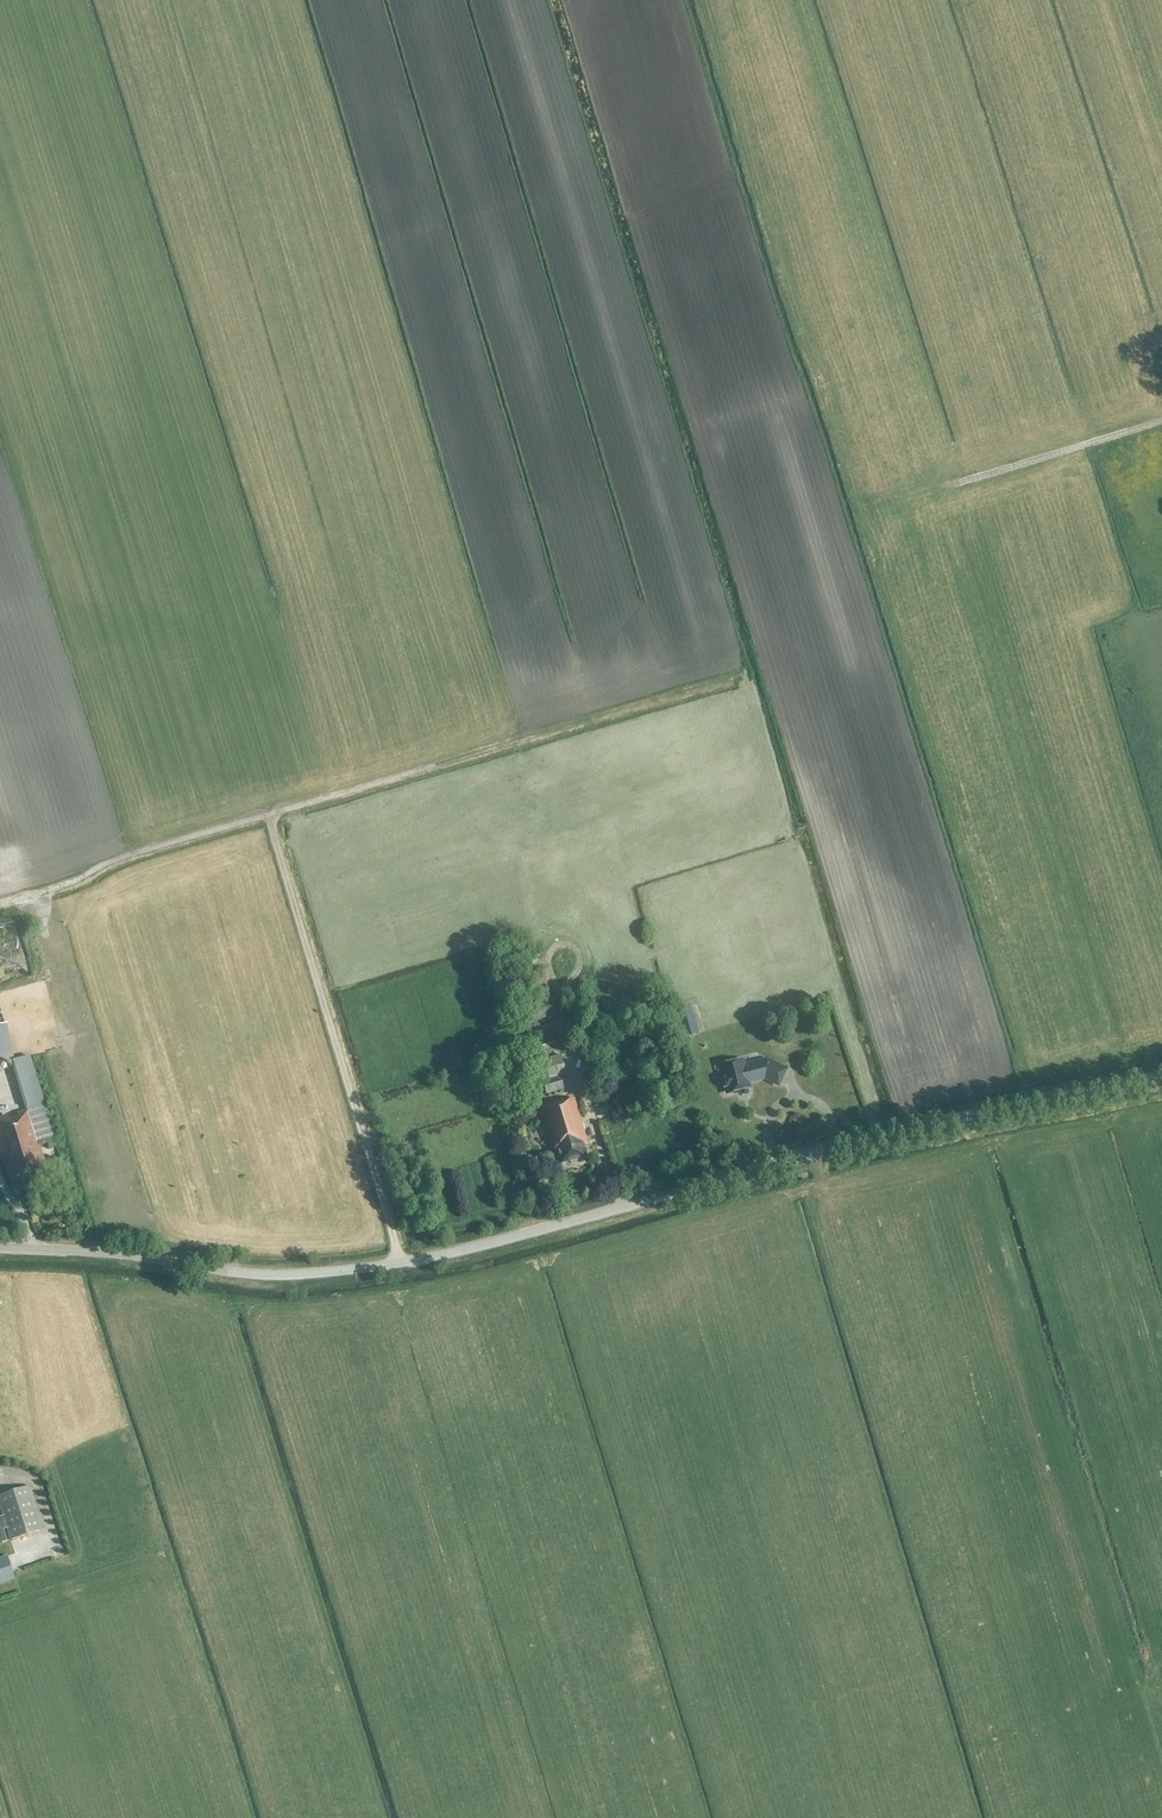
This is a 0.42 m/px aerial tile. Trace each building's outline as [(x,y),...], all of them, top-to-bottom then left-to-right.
[(529,1022),(560,1013),(555,997),(524,1006),(529,1022)] [(699,1035),(691,1006),(673,1011),(682,1040),(699,1035)] [(14,1061),(6,1023),(0,1025),(0,1064),(14,1061)] [(534,1053),(558,1045),(554,1034),(531,1040),(534,1053)] [(560,1055),(558,1045),(534,1053),(537,1062),(546,1094),(563,1089),(559,1077),(566,1075),(560,1055)] [(573,1067),(580,1065),(584,1076),(590,1074),(580,1045),(566,1050),(573,1067)] [(21,1094),(26,1111),(18,1113),(19,1118),(9,1121),(8,1116),(0,1119),(0,1151),(13,1192),(50,1181),(39,1145),(48,1142),(49,1148),(50,1148),(56,1146),(54,1140),(55,1139),(30,1056),(12,1062),(21,1094)] [(777,1083),(783,1071),(766,1062),(742,1068),(741,1062),(722,1066),(725,1080),(722,1081),(724,1087),(727,1087),(728,1093),(747,1088),(746,1081),(764,1077),(777,1083)] [(582,1143),(586,1142),(586,1138),(574,1098),(563,1101),(562,1099),(538,1106),(552,1152),(557,1151),(561,1164),(586,1157),(582,1143)] [(520,1181),(510,1184),(512,1190),(522,1187),(520,1181)] [(7,1541),(4,1530),(7,1530),(10,1540),(44,1529),(31,1486),(0,1496),(0,1510),(2,1516),(0,1516),(0,1543),(7,1541)] [(15,1579),(7,1556),(0,1558),(0,1583),(15,1579)]
